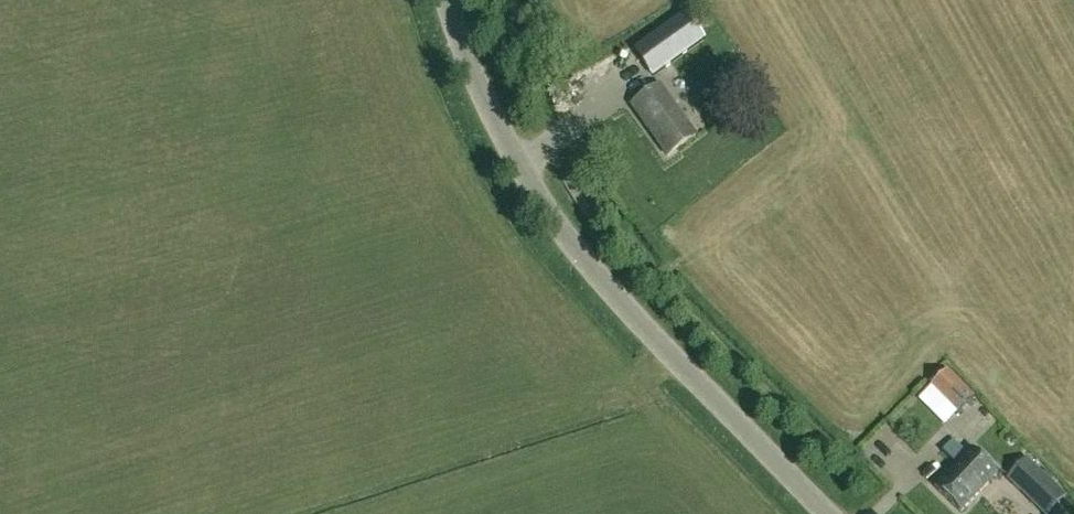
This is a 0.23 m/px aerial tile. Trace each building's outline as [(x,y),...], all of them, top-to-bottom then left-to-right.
[(703,43),(685,17),(633,54),(651,80),(703,43)] [(696,137),(661,88),(632,108),(667,157),(696,137)] [(975,397),(948,372),(930,390),(957,416),(975,397)] [(998,475),(972,451),(935,490),(961,513),(962,513),(998,475)] [(1054,480),(1046,472),(1042,476),(1027,462),(1008,482),(1042,513),(1052,513),(1066,499),(1051,484),(1054,480)]
